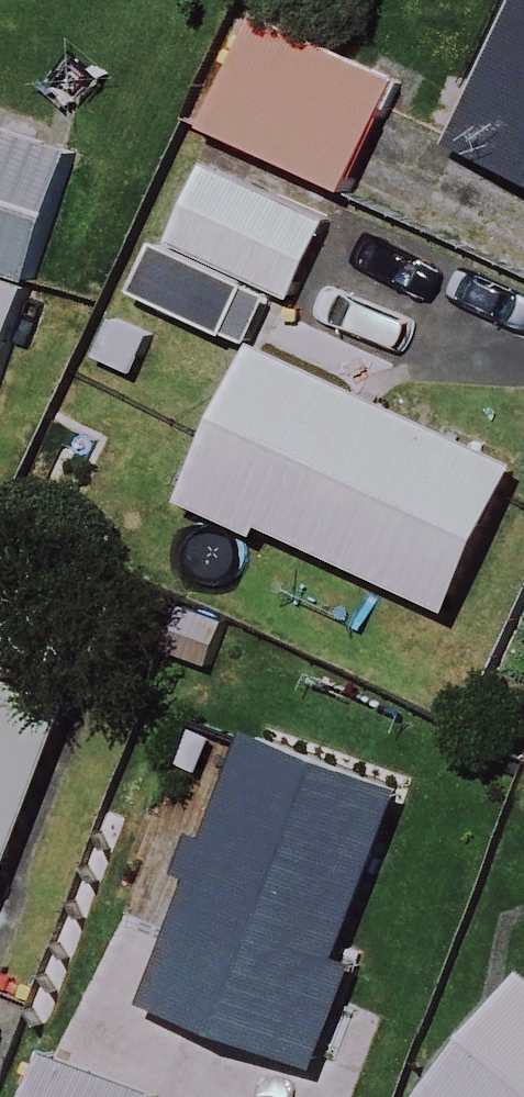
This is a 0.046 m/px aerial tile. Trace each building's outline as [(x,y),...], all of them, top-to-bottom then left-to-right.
[(459,148),(523,178),(523,10),(459,148)] [(404,83),(247,14),(195,133),(352,202),(404,83)] [(36,282),(79,149),(0,123),(0,270),(36,282)] [(334,215),(208,157),(169,240),(296,299),(334,215)] [(522,466),(261,350),(197,495),(458,610),(522,466)] [(0,675),(0,905),(75,703),(0,675)] [(420,804),(262,746),(165,1010),(322,1068),(367,948),(420,804)] [(435,1096),(523,1096),(523,978),(435,1096)] [(46,1055),(29,1096),(150,1096),(46,1055)]
